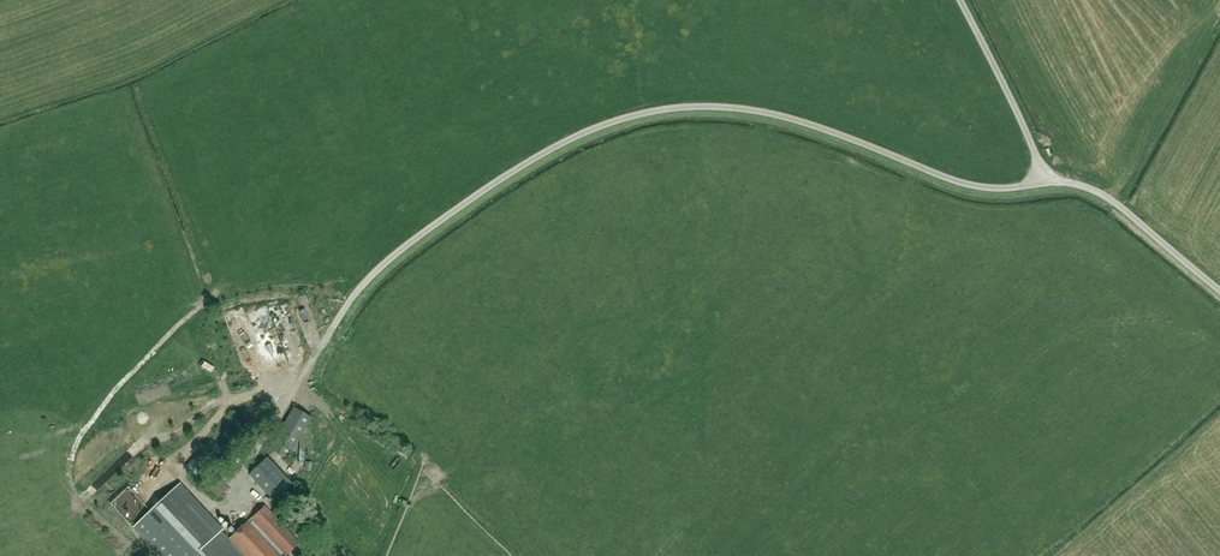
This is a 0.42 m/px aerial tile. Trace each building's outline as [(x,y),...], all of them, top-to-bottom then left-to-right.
[(320,423),(328,410),(321,406),(313,420),(320,423)] [(270,448),(287,458),(311,417),(294,407),(270,448)] [(161,465),(170,457),(165,451),(156,459),(161,465)] [(273,500),(291,483),(267,457),(249,474),(273,500)] [(209,489),(217,498),(228,488),(219,479),(209,489)] [(299,543),(264,505),(228,538),(178,485),(133,527),(160,555),(285,555),(299,543)]
